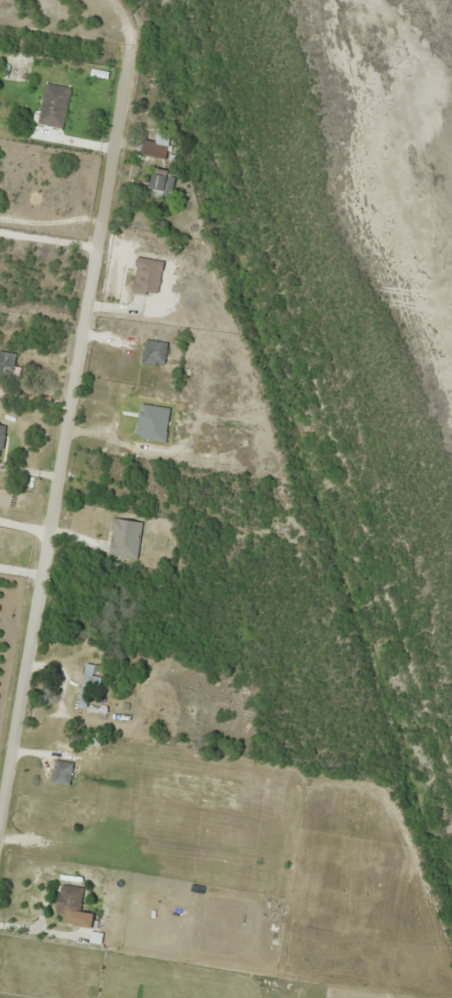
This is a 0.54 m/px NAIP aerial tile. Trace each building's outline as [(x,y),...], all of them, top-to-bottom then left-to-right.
[(63,128),(70,88),(45,83),(38,124),(63,128)] [(143,139),(141,155),(166,159),(171,131),(157,128),(155,142),(143,139)] [(176,178),(155,170),(149,187),(170,194),(176,178)] [(163,261),(137,257),(132,292),(158,295),(163,261)] [(143,365),(166,366),(167,341),(144,340),(143,365)] [(15,375),(15,353),(0,353),(0,375),(15,375)] [(108,555),(137,559),(142,523),(113,519),(108,555)] [(101,667),(86,664),(77,707),(87,709),(91,687),(99,689),(101,676),(99,676),(101,667)] [(100,745),(101,734),(88,734),(88,745),(100,745)] [(70,786),(72,763),(56,761),(53,784),(70,786)] [(79,912),(84,889),(62,884),(56,914),(63,916),(61,923),(91,929),(94,915),(79,912)]
